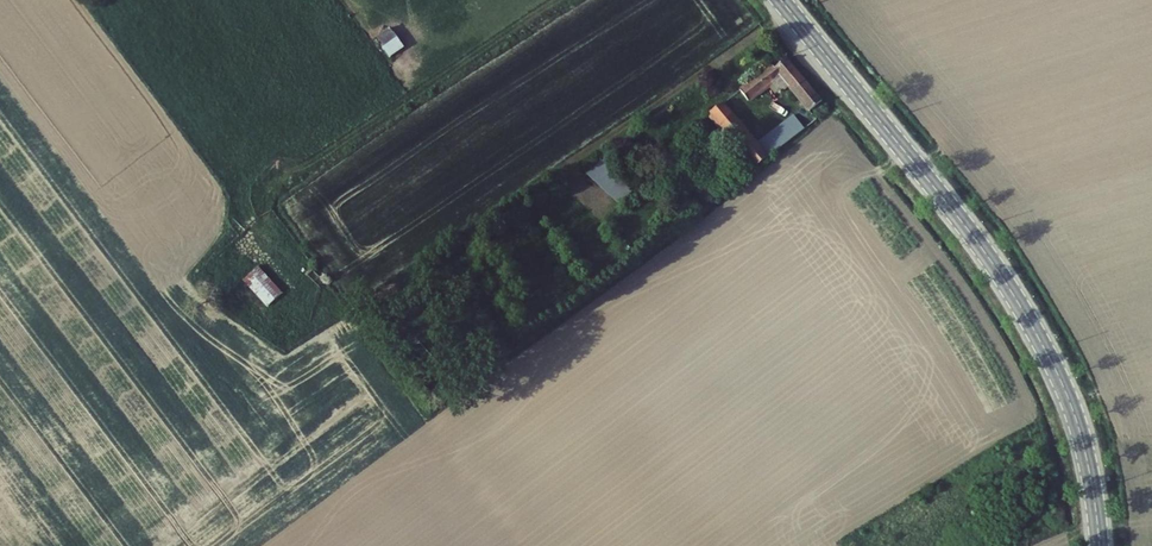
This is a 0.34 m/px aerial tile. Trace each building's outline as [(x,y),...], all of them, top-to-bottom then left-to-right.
[(390,58),(404,47),(390,27),(375,38),(390,58)] [(777,62),(737,93),(747,105),(780,79),(790,91),(794,86),(813,110),(825,100),(792,57),(780,67),(777,62)] [(725,99),(712,110),(756,167),(770,155),(763,145),(725,99)] [(795,120),(763,145),(770,155),(803,130),(795,120)] [(603,157),(586,175),(619,206),(636,188),(603,157)] [(259,266),(242,281),(268,307),(284,292),(259,266)]
